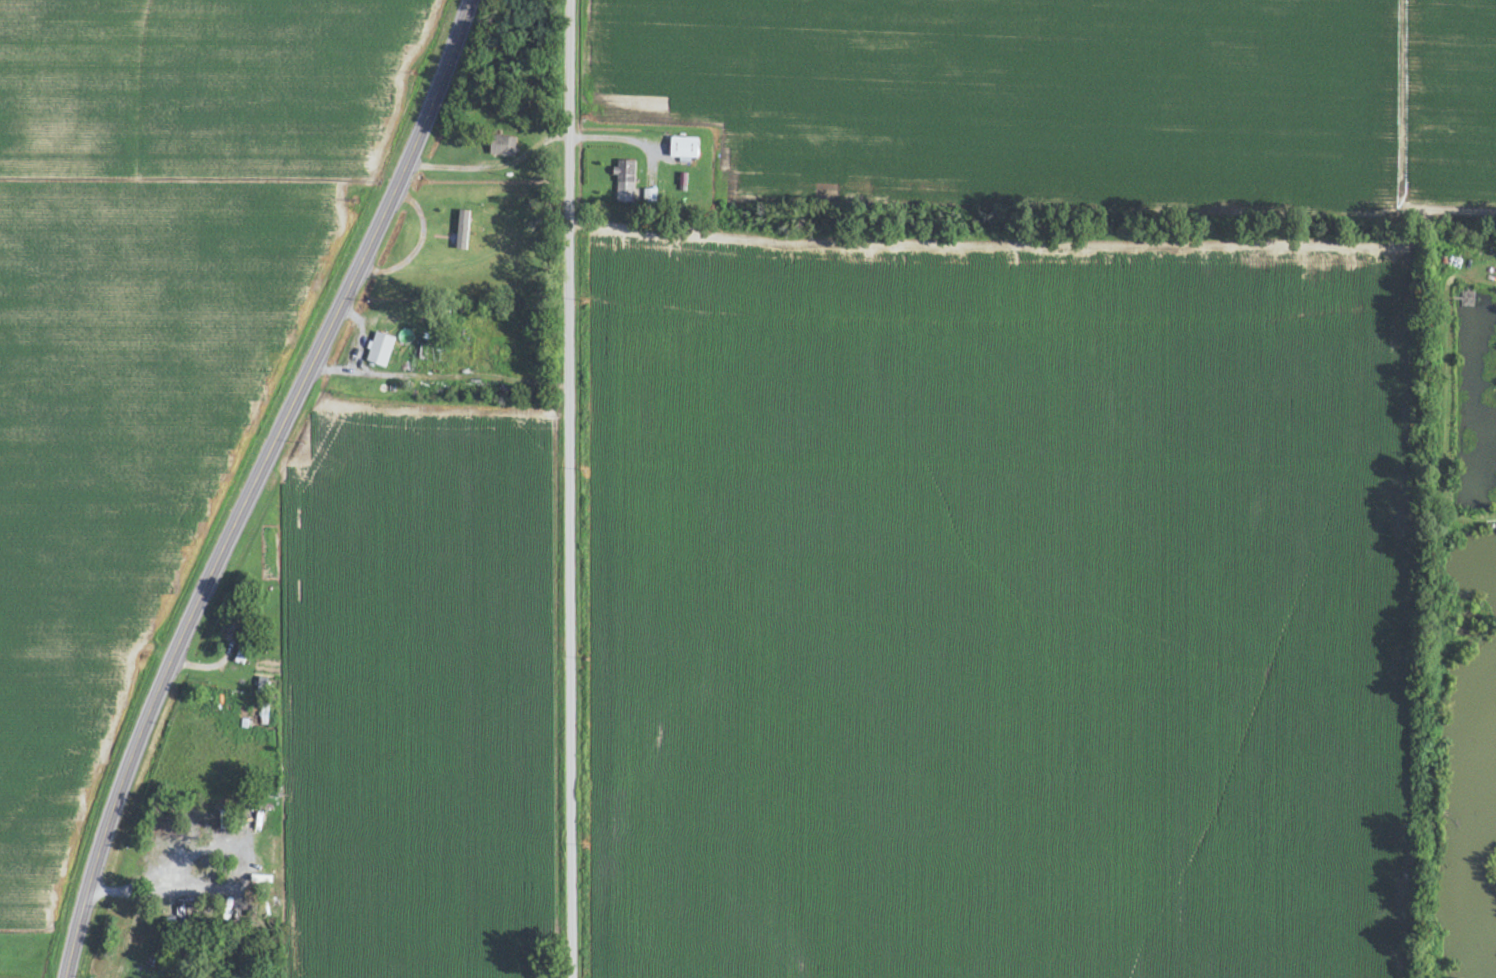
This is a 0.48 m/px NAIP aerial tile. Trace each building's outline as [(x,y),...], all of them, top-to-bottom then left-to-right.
[(514,157),(517,139),(492,135),(489,153),(514,157)] [(698,159),(698,138),(671,137),(670,157),(679,158),(679,164),(691,164),(691,158),(698,159)] [(617,175),(617,202),(635,203),(635,161),(615,161),(615,175),(617,175)] [(465,250),(470,212),(460,210),(455,249),(465,250)] [(385,368),(396,339),(376,331),(365,361),(385,368)]
